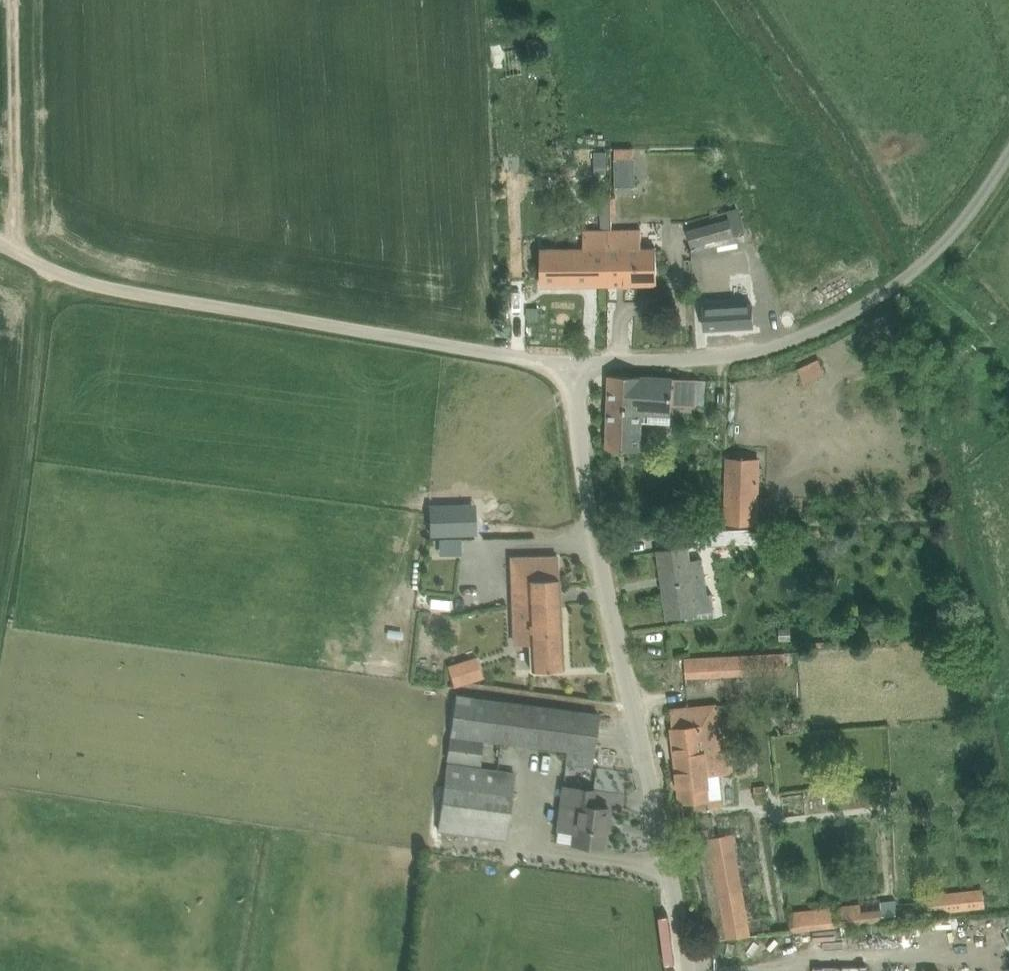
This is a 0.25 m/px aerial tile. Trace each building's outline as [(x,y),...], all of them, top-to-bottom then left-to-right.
[(616,185),(636,185),(636,156),(616,157),(616,185)] [(616,226),(617,196),(602,196),(601,226),(616,226)] [(730,217),(687,229),(692,246),(735,234),(730,217)] [(657,283),(657,245),(643,245),(643,228),(613,229),(614,246),(609,246),(609,284),(657,283)] [(585,247),(543,247),(544,285),(609,284),(609,246),(614,246),(613,229),(585,229),(585,247)] [(753,326),(753,305),(710,305),(710,326),(753,326)] [(819,359),(800,367),(806,381),(825,373),(819,359)] [(610,375),(610,387),(608,448),(641,449),(642,421),(671,423),(672,404),(697,405),(698,378),(645,375),(610,375)] [(728,457),(726,523),(757,524),(759,457),(728,457)] [(464,519),(454,518),(453,532),(463,534),(464,519)] [(732,528),(696,529),(696,546),(733,544),(767,542),(767,530),(750,531),(749,528),(732,529),(732,528)] [(437,536),(438,552),(461,551),(460,535),(437,536)] [(668,617),(688,615),(699,613),(699,611),(715,609),(712,592),(708,593),(703,557),(692,559),(690,546),(658,551),(668,617)] [(558,556),(526,558),(509,558),(509,578),(512,578),(515,641),(530,641),(531,669),(563,668),(558,556)] [(0,767),(0,785),(441,850),(444,831),(507,840),(516,771),(447,761),(444,785),(437,784),(449,693),(17,635),(0,767)] [(685,658),(687,678),(786,671),(785,651),(685,658)] [(455,687),(471,682),(464,660),(448,665),(455,687)] [(457,694),(452,734),(450,734),(447,760),(481,765),(484,738),(594,753),(599,713),(457,694)] [(671,709),(682,801),(712,797),(723,796),(721,775),(734,773),(732,746),(716,748),(712,704),(671,709)] [(573,832),(571,843),(604,847),(609,808),(593,805),(595,789),(562,785),(556,829),(573,832)] [(694,839),(698,839),(716,939),(752,934),(734,832),(709,837),(707,828),(692,830),(694,839)] [(918,901),(919,914),(985,906),(985,893),(918,901)] [(882,900),(882,908),(884,921),(897,919),(896,899),(882,900)] [(863,923),(884,921),(882,908),(862,910),(861,903),(835,906),(835,911),(837,926),(863,923)] [(834,905),(790,910),(792,931),(837,926),(834,905)] [(662,970),(670,970),(669,936),(661,937),(662,970)]
